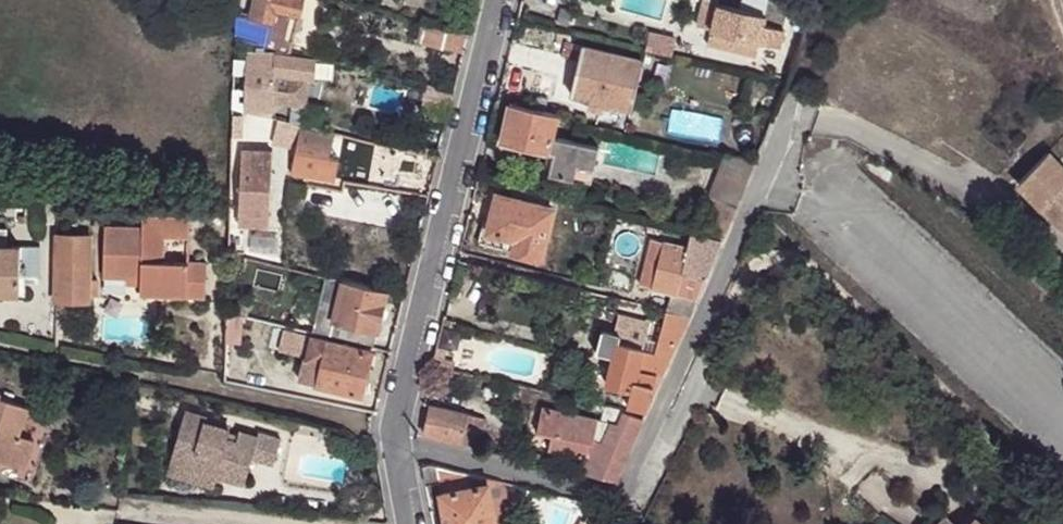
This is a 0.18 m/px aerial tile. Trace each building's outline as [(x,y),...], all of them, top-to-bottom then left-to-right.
[(236,11),(234,35),(288,48),(293,29),(295,30),(302,0),(253,0),(249,15),(236,11)] [(718,30),(720,31),(727,5),(728,2),(718,0),(712,0),(706,27),(718,30)] [(793,13),(774,0),(771,0),(767,16),(727,5),(720,31),(718,30),(714,44),(764,56),(767,43),(783,47),(793,13)] [(466,34),(425,23),(421,43),(462,53),(466,34)] [(244,110),(254,113),(254,111),(273,112),(272,104),(306,107),(310,81),(314,59),(247,46),(244,89),(238,89),(237,101),(244,101),(244,110)] [(583,46),(571,94),(634,108),(645,61),(583,46)] [(554,136),(559,114),(512,104),(503,142),(551,153),(554,136)] [(269,125),(271,117),(261,115),(258,121),(269,125)] [(281,131),(283,120),(271,117),(269,125),(269,129),(281,131)] [(300,127),(300,124),(283,120),(281,131),(277,142),(295,148),(300,127)] [(329,159),(335,137),(300,127),(295,148),(294,151),(329,159)] [(554,136),(551,153),(557,153),(552,174),(593,185),(597,168),(603,148),(554,136)] [(419,147),(417,153),(418,154),(433,157),(434,150),(419,147)] [(249,151),(241,152),(239,224),(266,225),(270,152),(249,151)] [(335,182),(338,160),(329,159),(294,151),(291,176),(335,182)] [(413,173),(418,154),(417,153),(407,151),(403,169),(413,173)] [(1051,151),(1020,182),(1062,227),(1062,164),(1051,151)] [(516,241),(514,252),(542,258),(554,210),(499,197),(490,234),(516,241)] [(126,274),(139,274),(139,280),(139,289),(201,291),(202,262),(192,261),(192,236),(184,236),(185,218),(141,216),(141,227),(105,226),(104,273),(126,274)] [(486,246),(514,252),(516,241),(490,234),(486,246)] [(700,296),(724,241),(693,234),(689,249),(683,271),(676,291),(700,296)] [(58,236),(56,301),(88,302),(90,237),(58,236)] [(676,291),(683,271),(689,249),(654,239),(641,283),(668,290),(676,291)] [(3,292),(20,293),(21,274),(40,275),(40,246),(18,247),(0,246),(0,292),(3,292)] [(386,294),(325,279),(312,334),(325,337),(329,338),(329,337),(333,323),(376,334),(386,294)] [(674,299),(676,291),(668,290),(666,297),(674,299)] [(700,296),(676,291),(674,299),(670,313),(691,318),(700,296)] [(226,313),(225,343),(239,344),(240,332),(239,316),(226,313)] [(670,313),(669,313),(665,326),(685,331),(691,318),(670,313)] [(333,323),(329,337),(373,347),(376,334),(333,323)] [(665,326),(659,325),(655,324),(650,341),(660,344),(665,326)] [(665,358),(672,359),(685,331),(665,326),(660,344),(659,347),(657,356),(665,358)] [(372,353),(324,341),(325,337),(312,334),(287,327),(282,353),(306,357),(319,360),(314,384),(361,396),(372,353)] [(443,328),(439,346),(457,350),(461,332),(443,328)] [(628,407),(648,412),(672,359),(665,358),(657,356),(644,353),(644,350),(622,344),(623,338),(604,333),(598,355),(615,360),(609,387),(615,389),(632,393),(630,400),(628,407)] [(659,347),(623,338),(622,344),(644,350),(644,353),(657,356),(659,347)] [(437,356),(435,366),(452,370),(454,360),(437,356)] [(314,384),(319,360),(306,357),(301,381),(314,384)] [(613,396),(630,400),(632,393),(615,389),(613,396)] [(22,469),(32,442),(16,436),(26,409),(0,400),(0,461),(22,469)] [(622,420),(623,416),(626,410),(607,405),(603,425),(616,427),(622,420)] [(430,406),(423,435),(461,444),(467,415),(430,406)] [(535,433),(550,437),(556,413),(542,409),(535,433)] [(187,413),(172,464),(219,477),(247,485),(254,460),(275,465),(282,440),(259,433),(259,437),(239,432),(238,437),(236,443),(227,440),(228,434),(230,429),(206,422),(207,418),(187,413)] [(583,453),(599,457),(603,449),(609,450),(616,427),(603,425),(600,444),(585,440),(589,421),(556,413),(550,437),(564,442),(562,453),(581,457),(583,453)] [(467,415),(461,444),(478,449),(485,420),(467,415)] [(612,483),(619,479),(644,424),(623,416),(622,420),(616,427),(609,450),(603,449),(599,457),(592,475),(612,483)] [(600,444),(603,425),(589,421),(585,440),(600,444)] [(238,437),(228,434),(227,440),(236,443),(238,437)] [(564,442),(550,437),(547,449),(562,453),(564,442)] [(219,477),(172,464),(169,475),(216,488),(219,477)] [(424,466),(426,484),(439,482),(447,523),(495,523),(486,478),(431,464),(424,466)] [(486,478),(495,523),(510,523),(502,481),(486,478)] [(594,521),(600,511),(597,509),(591,519),(594,521)] [(600,511),(594,521),(598,523),(608,523),(612,518),(600,511)]
